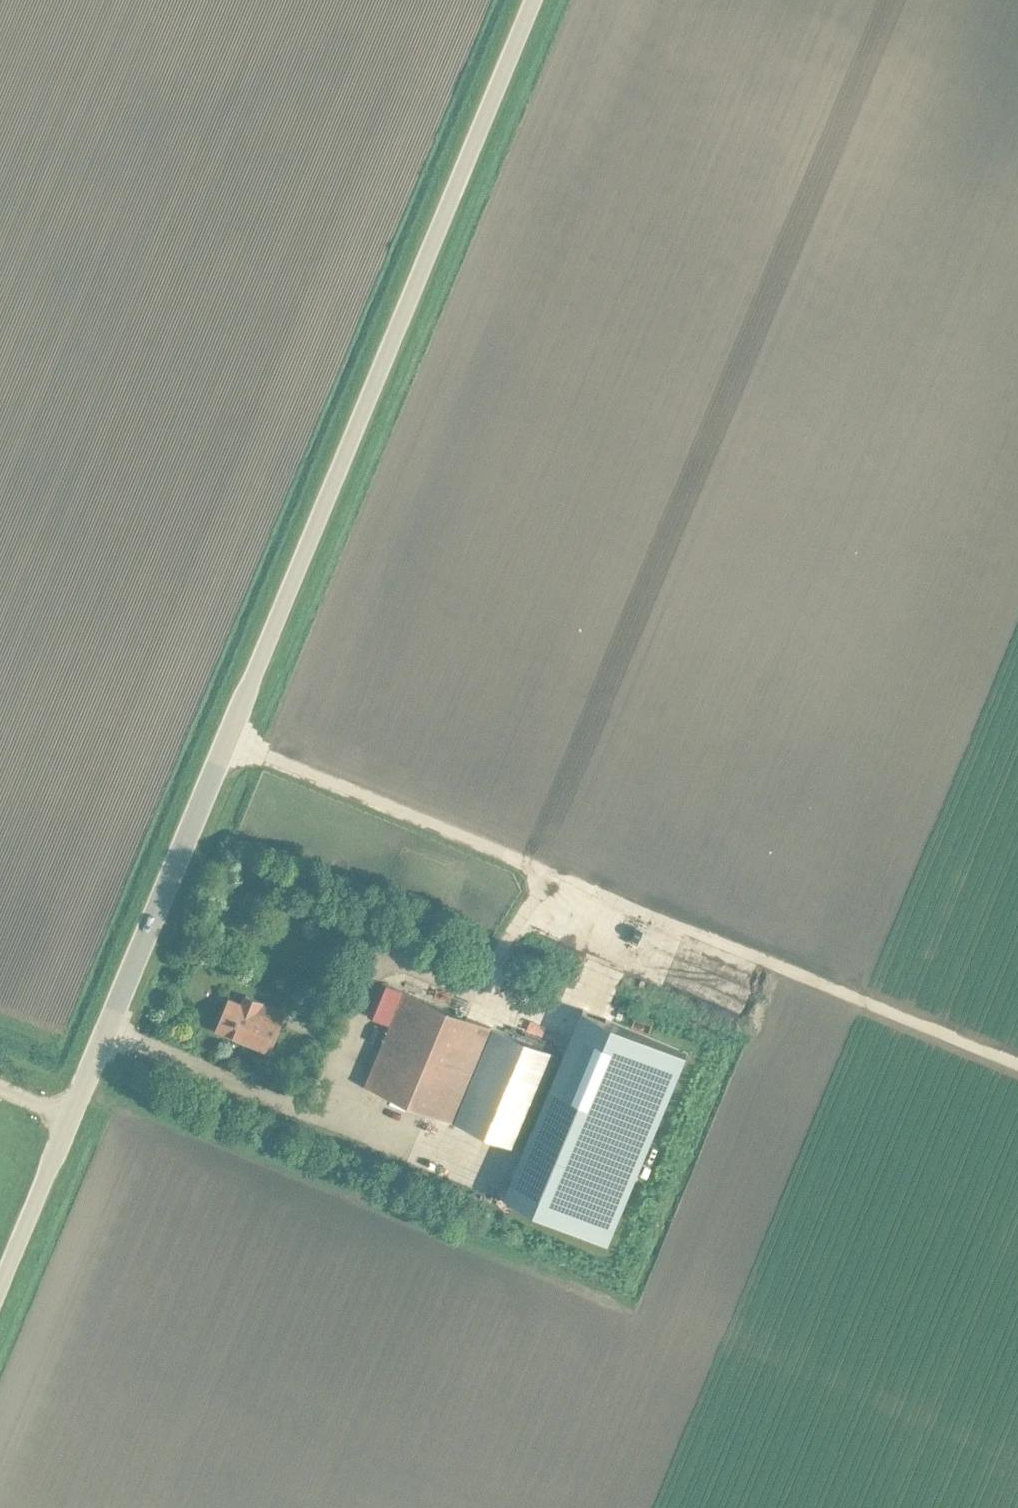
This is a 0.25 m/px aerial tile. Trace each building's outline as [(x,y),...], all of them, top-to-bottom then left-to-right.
[(365,1083),(447,1117),(486,1025),(404,991),(365,1083)] [(269,1051),(281,1020),(257,1010),(260,1001),(245,994),(241,1004),(228,998),(215,1029),(269,1051)] [(373,1016),(389,1022),(398,1000),(382,994),(373,1016)] [(583,1009),(505,1197),(608,1240),(687,1053),(583,1009)] [(518,1147),(556,1055),(486,1025),(447,1117),(518,1147)]
